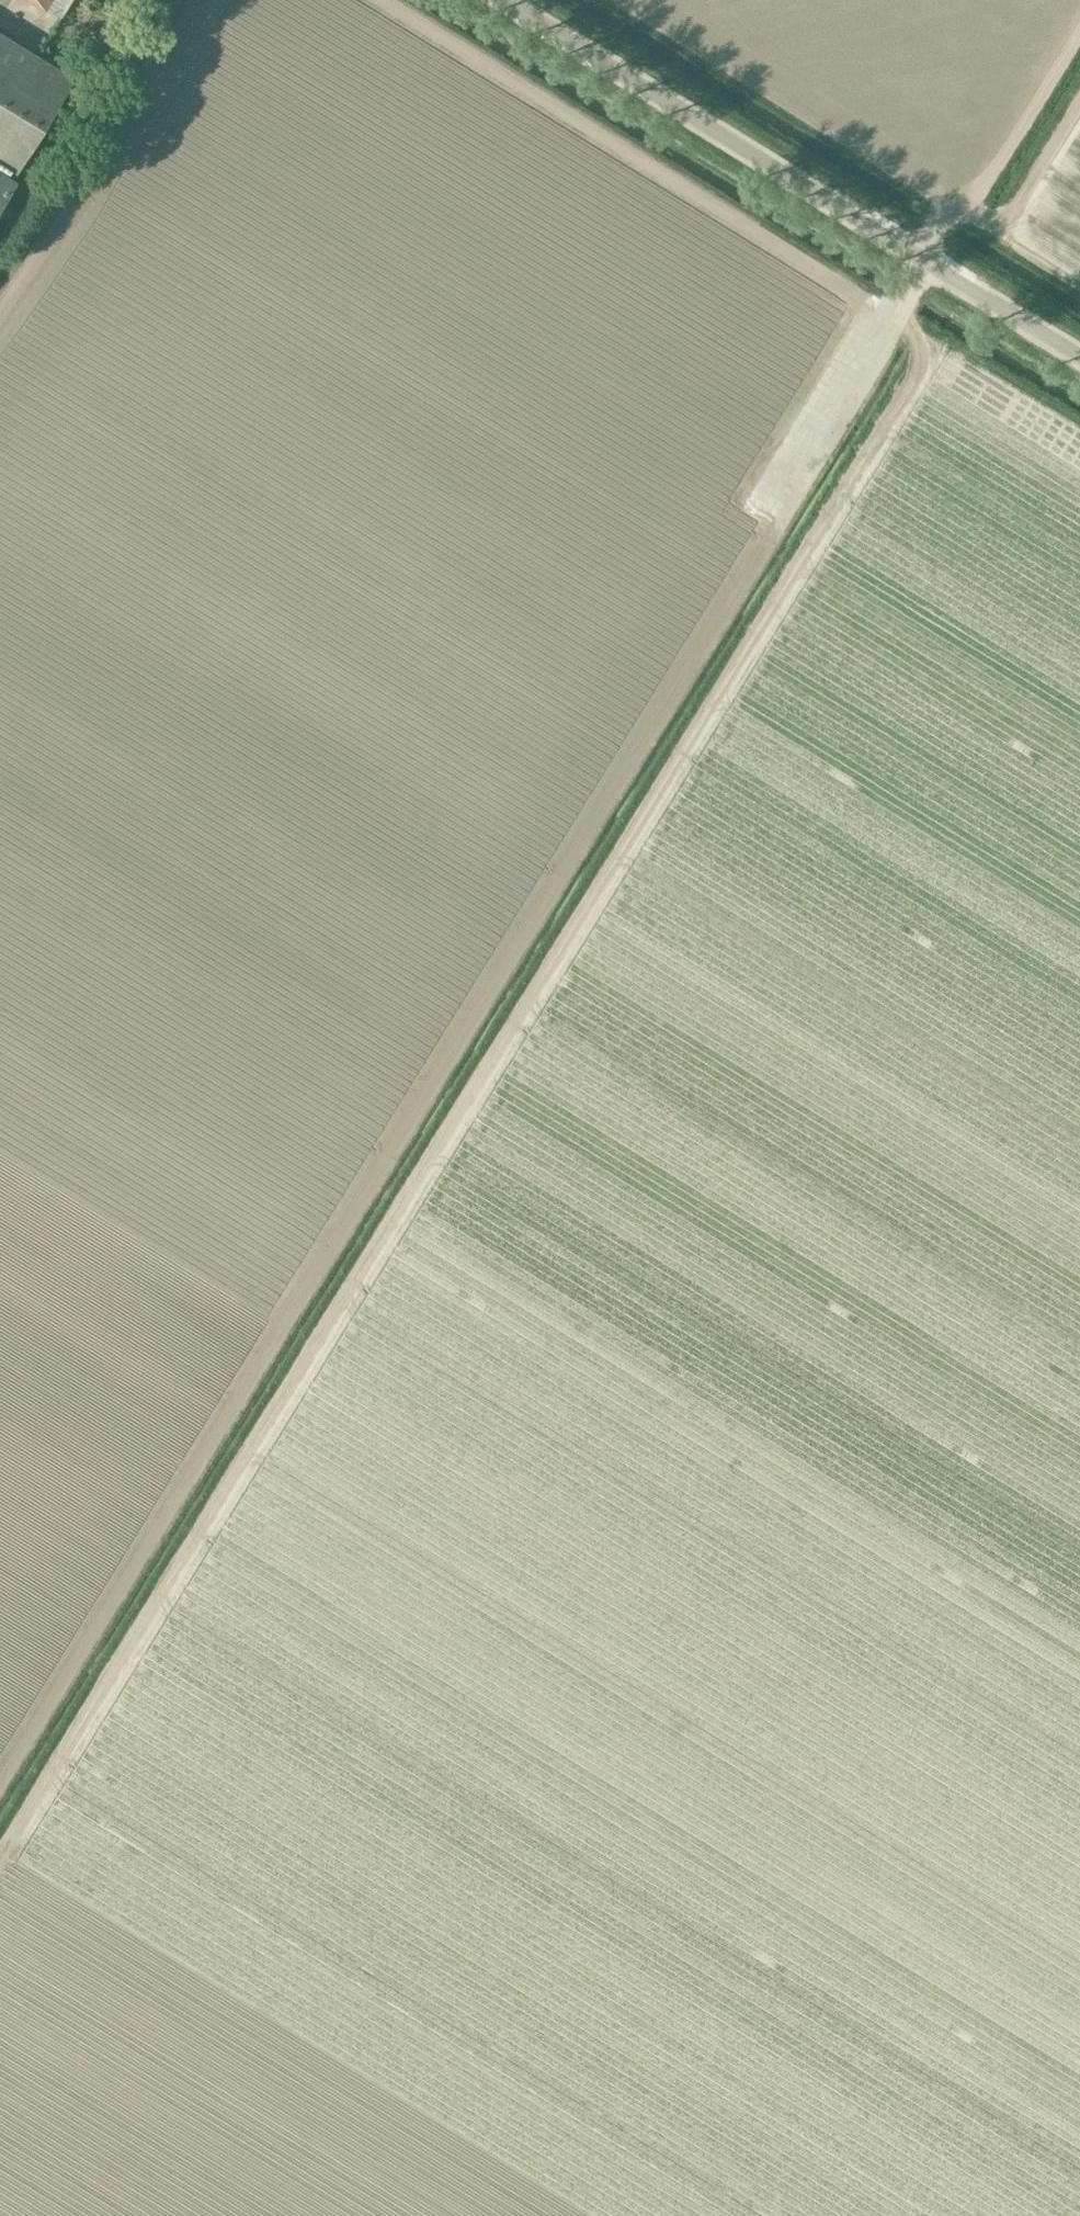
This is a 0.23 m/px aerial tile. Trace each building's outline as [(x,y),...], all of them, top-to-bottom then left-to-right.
[(60,17),(70,0),(32,0),(60,17)] [(72,75),(0,31),(0,197),(12,177),(10,176),(72,75)]
